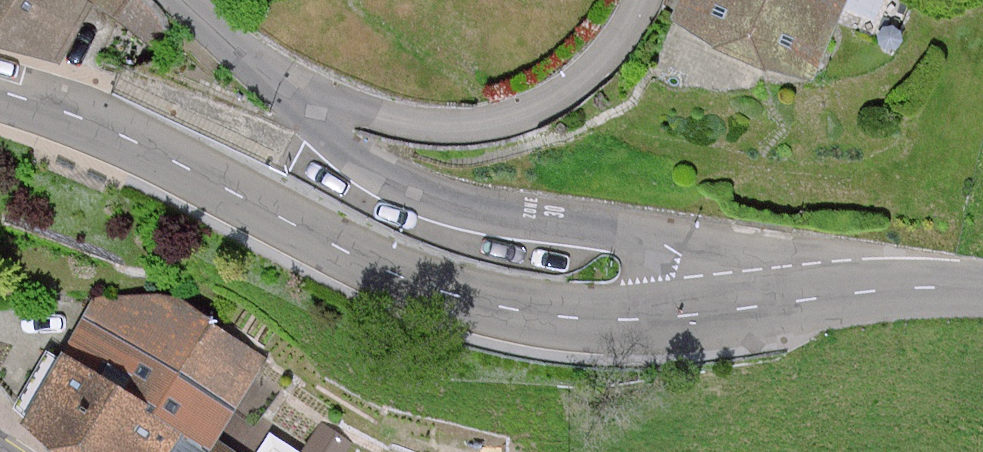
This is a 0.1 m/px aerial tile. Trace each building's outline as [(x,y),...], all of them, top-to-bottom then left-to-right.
[(68,63),(94,2),(150,44),(165,8),(157,0),(0,0),(0,39),(68,63)] [(666,21),(809,84),(843,0),(675,0),(666,21)] [(95,301),(38,431),(67,451),(226,451),(280,362),(195,297),(95,301)]
